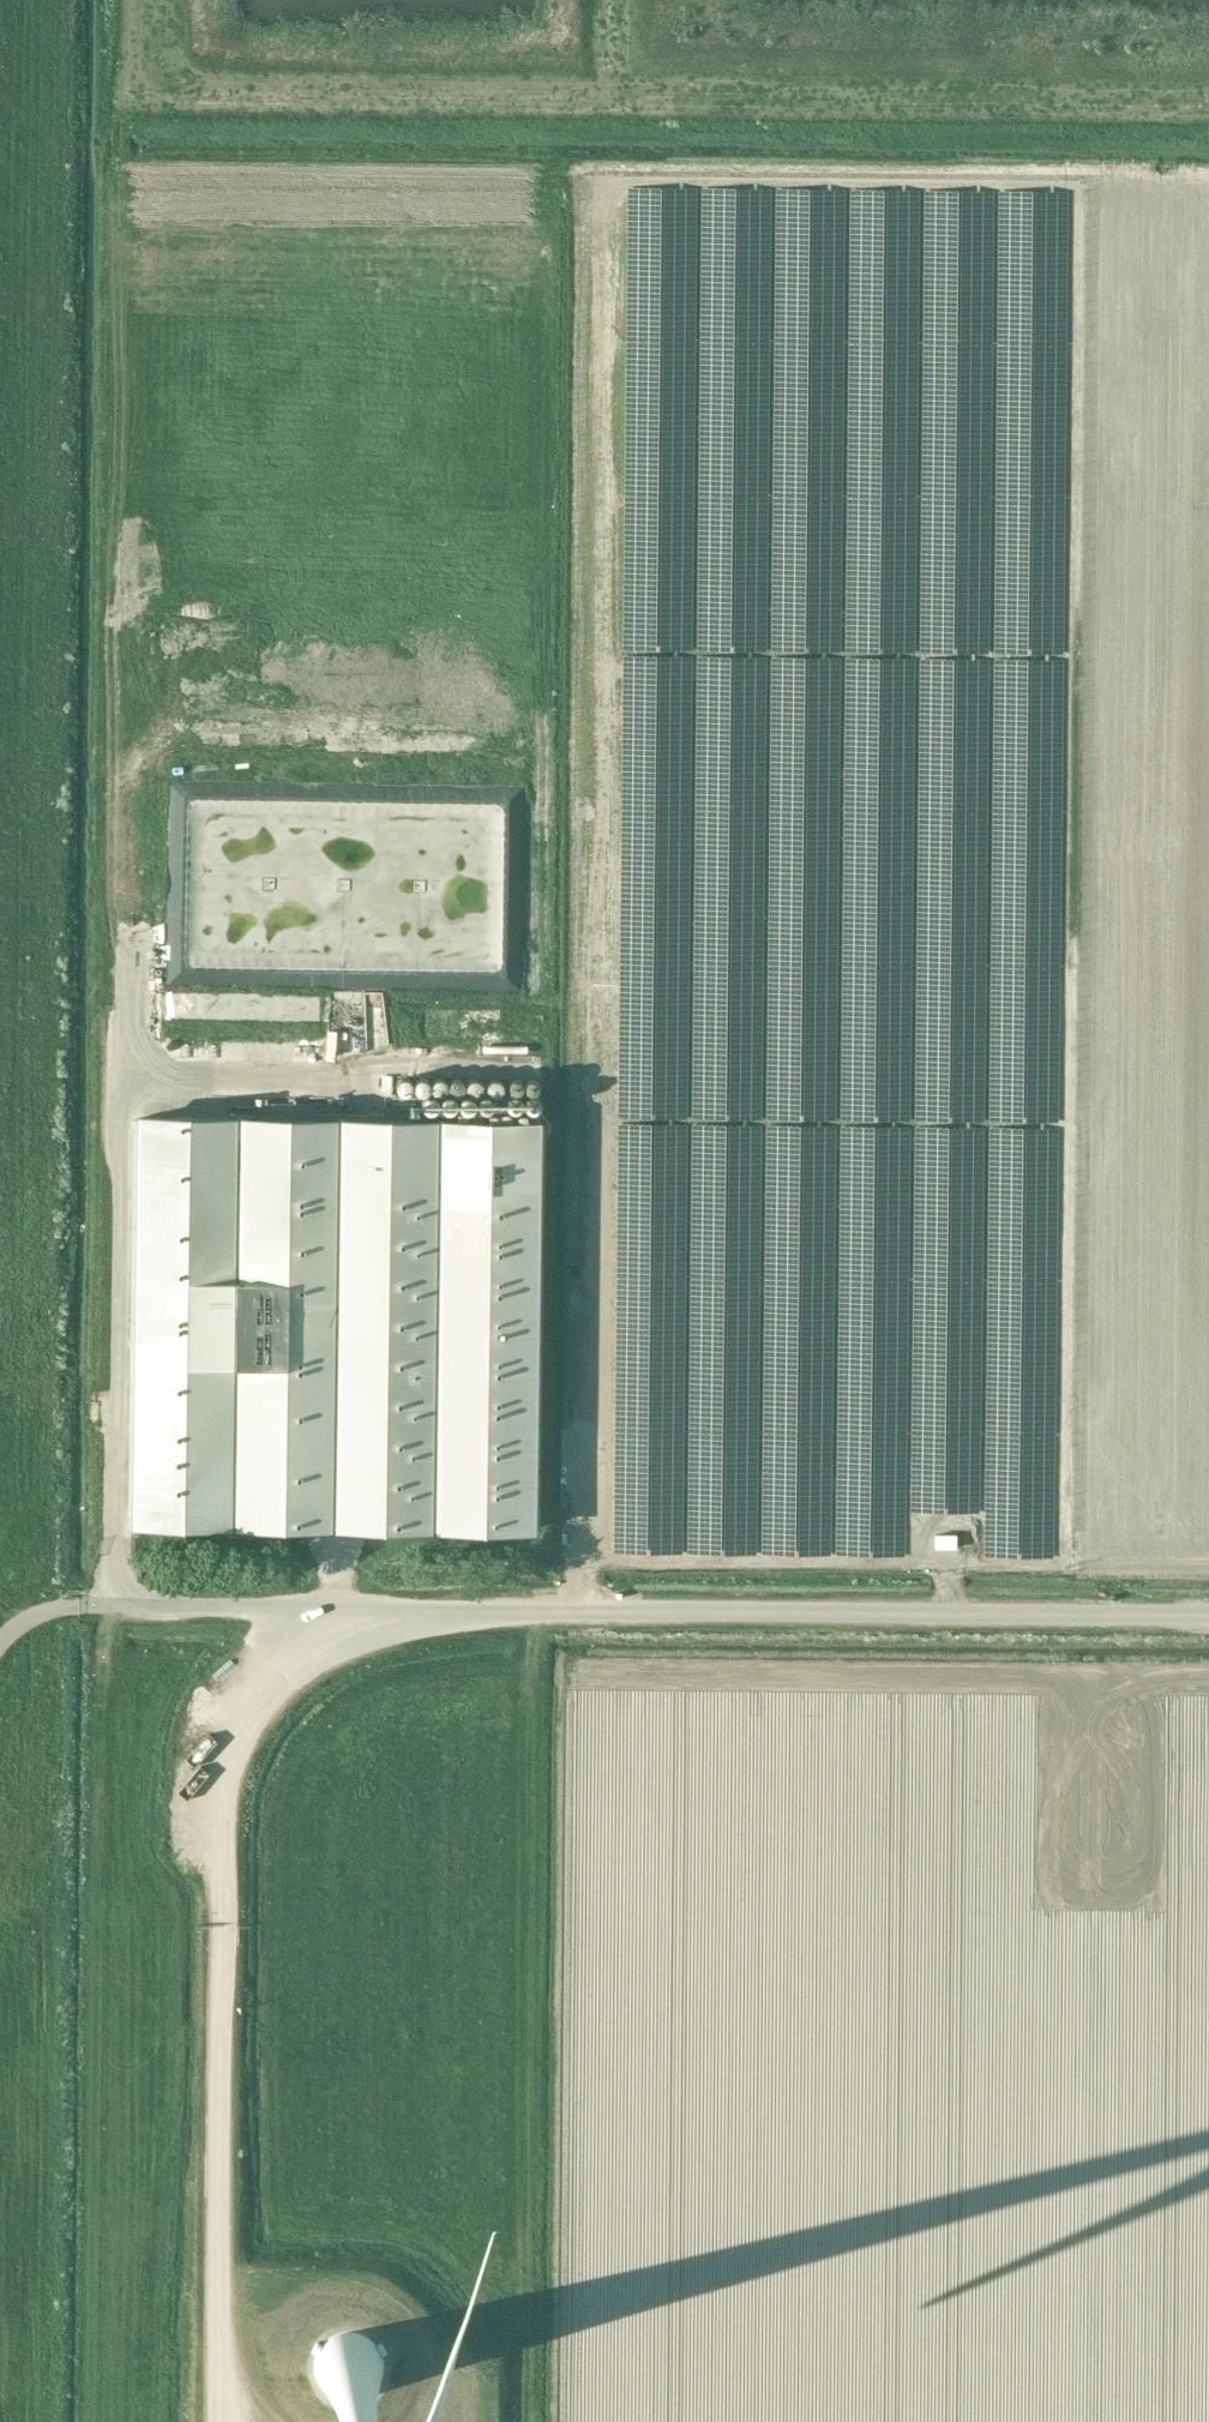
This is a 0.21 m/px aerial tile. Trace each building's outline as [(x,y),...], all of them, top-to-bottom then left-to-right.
[(394,903),(404,910),(418,888),(407,881),(394,903)] [(336,892),(342,928),(367,924),(362,888),(336,892)] [(308,942),(309,956),(343,954),(342,940),(308,942)] [(264,999),(266,962),(250,961),(248,998),(264,999)] [(205,1008),(211,1029),(249,1017),(238,981),(221,986),(225,1001),(205,1008)] [(137,1122),(132,1526),(535,1531),(541,1127),(137,1122)] [(310,2357),(309,2369),(310,2380),(315,2390),(322,2398),(332,2405),(343,2408),(354,2408),(365,2405),(374,2399),(382,2390),(386,2380),(388,2369),(386,2357),(382,2347),(374,2339),(365,2333),(354,2329),(343,2329),(332,2333),(322,2339),(315,2347),(310,2357)]
